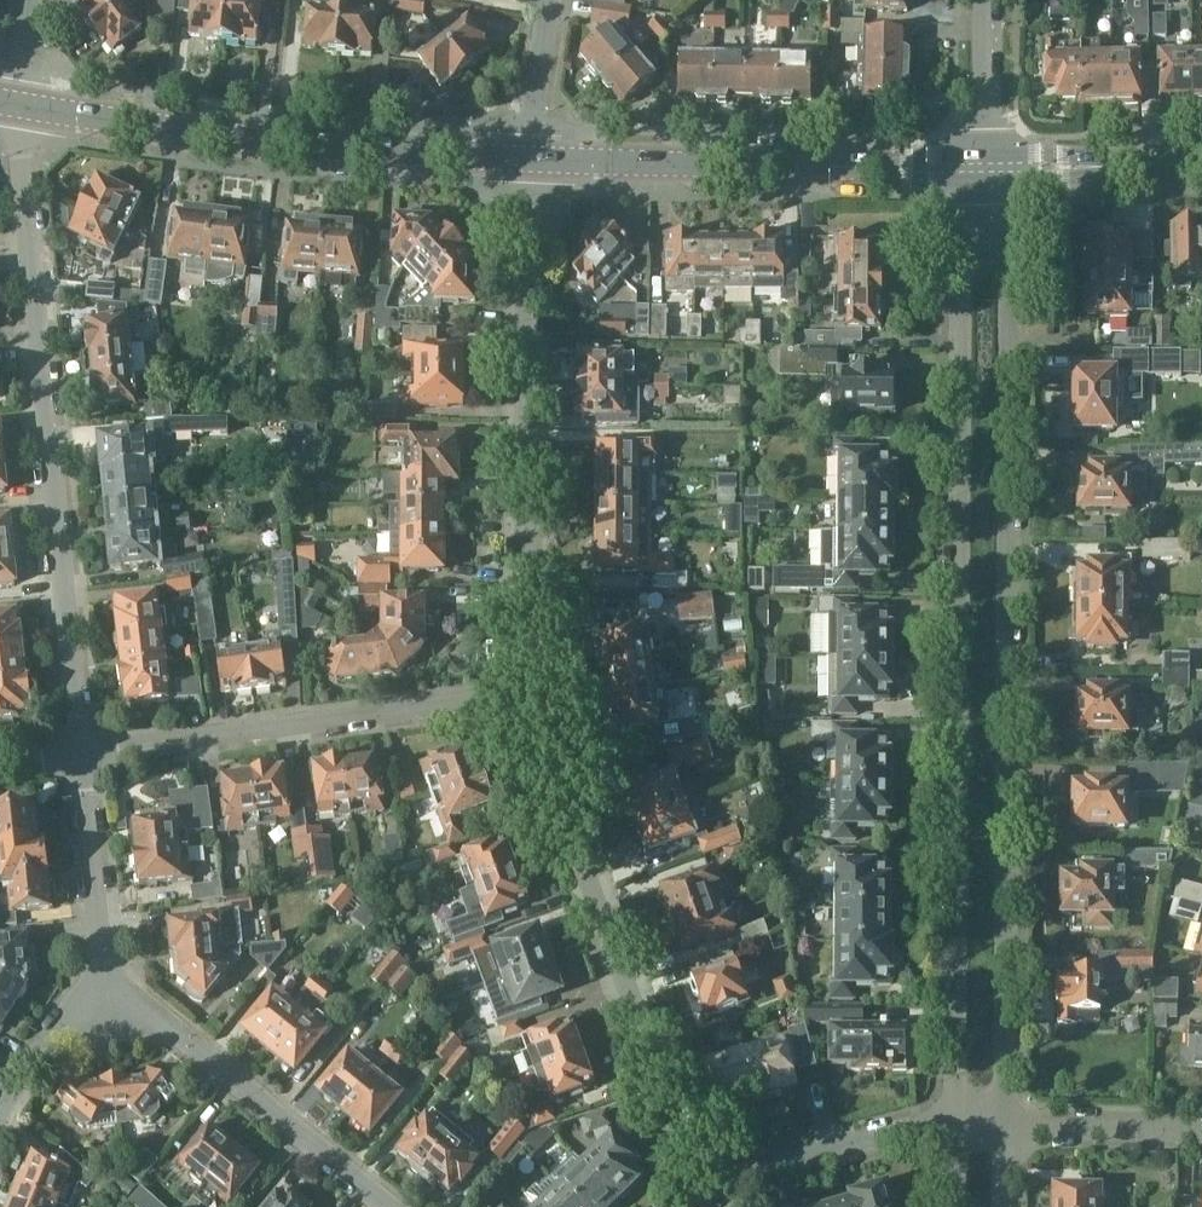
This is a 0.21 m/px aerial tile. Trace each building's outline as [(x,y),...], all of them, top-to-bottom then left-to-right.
[(76,4),(83,13),(81,15),(92,30),(129,3),(132,0),(81,0),(76,4)] [(180,11),(193,12),(190,34),(201,36),(201,37),(223,39),(228,0),(181,0),(180,11)] [(223,39),(246,42),(246,41),(256,42),(261,2),(266,2),(266,0),(228,0),(223,39)] [(395,12),(410,14),(411,0),(396,0),(395,12)] [(415,0),(411,0),(410,14),(425,16),(426,1),(415,0)] [(906,11),(907,0),(864,0),(864,9),(906,11)] [(1129,39),(1152,39),(1152,0),(1129,0),(1129,39)] [(129,3),(92,30),(105,46),(107,44),(114,53),(141,32),(131,17),(137,13),(129,3)] [(338,52),(343,11),(309,8),(305,48),(316,49),(316,50),(338,52)] [(823,10),(823,19),(840,20),(840,10),(823,10)] [(376,15),(343,11),(338,52),(360,55),(360,54),(372,55),(376,15)] [(703,30),(714,30),(715,13),(703,13),(703,30)] [(715,13),(714,30),(727,30),(726,13),(715,13)] [(779,31),(780,14),(768,14),(767,31),(779,31)] [(790,14),(780,14),(779,31),(789,31),(790,14)] [(1154,16),(1154,38),(1168,38),(1168,16),(1154,16)] [(647,28),(655,38),(668,27),(659,18),(647,28)] [(823,19),(822,32),(839,32),(866,32),(866,21),(840,20),(823,19)] [(441,36),(467,70),(483,58),(481,55),(489,49),(468,22),(453,33),(450,29),(441,36)] [(601,78),(603,80),(641,50),(651,41),(638,24),(627,33),(622,38),(613,28),(582,55),(594,68),(592,72),(597,78),(601,78)] [(655,38),(662,45),(674,35),(668,27),(655,38)] [(858,47),(857,67),(905,69),(905,64),(909,62),(909,54),(906,52),(906,35),(864,33),(864,48),(858,47)] [(452,82),(467,70),(441,36),(431,43),(435,47),(420,59),(441,86),(450,79),(452,82)] [(1082,101),(1082,44),(1059,44),(1059,38),(1047,38),(1047,65),(1045,65),(1045,68),(1047,68),(1047,75),(1045,75),(1045,79),(1047,79),(1047,84),(1060,84),(1060,99),(1077,99),(1077,101),(1082,101)] [(1102,44),(1082,44),(1082,101),(1086,101),(1086,104),(1096,104),(1096,101),(1107,101),(1107,102),(1112,102),(1112,56),(1102,56),(1102,44)] [(653,64),(641,50),(603,80),(606,83),(604,87),(610,94),(614,93),(625,106),(657,80),(648,68),(653,64)] [(1193,100),(1192,55),(1161,55),(1162,99),(1167,99),(1167,102),(1178,102),(1178,99),(1188,99),(1188,100),(1193,100)] [(1193,100),(1198,100),(1198,99),(1201,99),(1201,55),(1192,55),(1193,100)] [(712,98),(713,56),(680,56),(679,98),(696,98),(698,102),(707,102),(710,98),(712,98)] [(746,57),(713,56),(712,98),(716,98),(719,102),(727,102),(730,98),(745,99),(746,57)] [(1112,56),(1112,102),(1118,102),(1118,101),(1127,101),(1127,104),(1139,104),(1138,100),(1143,100),(1143,56),(1112,56)] [(746,57),(745,99),(761,99),(763,103),(771,103),(774,99),(778,99),(779,58),(746,57)] [(812,58),(779,58),(778,99),(781,99),(784,104),(792,104),(794,100),(811,100),(812,58)] [(821,65),(821,78),(839,78),(839,66),(821,65)] [(905,69),(857,67),(856,87),(864,87),(863,100),(905,101),(905,85),(909,83),(909,74),(905,72),(905,69)] [(84,205),(83,208),(129,230),(142,202),(97,179),(90,194),(86,194),(82,201),(84,205)] [(112,265),(129,230),(83,208),(69,236),(101,251),(97,258),(112,265)] [(185,275),(207,277),(215,215),(191,212),(190,214),(175,212),(173,226),(172,226),(169,246),(171,246),(169,260),(186,263),(185,275)] [(382,280),(396,281),(396,279),(410,264),(446,230),(452,225),(442,214),(433,222),(418,221),(418,217),(398,216),(395,256),(402,256),(387,270),(383,270),(382,280)] [(238,218),(215,215),(207,277),(206,287),(223,287),(230,286),(235,283),(235,280),(243,281),(247,256),(248,256),(251,236),(249,236),(251,222),(237,220),(238,218)] [(299,273),(321,275),(326,225),(302,223),(302,226),(288,224),(286,238),(285,238),(283,258),(284,259),(282,285),(298,286),(299,273)] [(586,242),(584,243),(621,279),(635,264),(629,258),(636,251),(607,224),(600,231),(598,229),(595,232),(591,231),(584,239),(586,242)] [(1154,261),(1154,270),(1166,270),(1166,258),(1171,258),(1171,290),(1191,290),(1191,281),(1201,281),(1201,224),(1171,225),(1172,244),(1167,244),(1167,239),(1154,239),(1154,261)] [(326,225),(321,275),(320,290),(357,293),(360,265),(362,265),(365,245),(363,244),(364,231),(349,230),(349,227),(326,225)] [(410,264),(430,287),(464,255),(466,252),(446,230),(410,264)] [(1086,277),(1087,277),(1130,278),(1131,260),(1154,261),(1154,239),(1154,234),(1127,233),(1091,233),(1091,255),(1086,255),(1086,259),(1083,262),(1083,270),(1086,273),(1086,277)] [(666,293),(696,294),(696,238),(696,236),(670,236),(670,246),(666,246),(666,293)] [(696,294),(723,294),(724,239),(709,239),(709,237),(700,237),(700,238),(696,238),(696,294)] [(723,294),(754,294),(754,237),(753,237),(753,239),(748,239),(748,238),(741,238),(741,239),(724,239),(723,294)] [(754,237),(754,294),(777,294),(777,280),(782,280),(782,278),(783,246),(778,246),(779,237),(754,237)] [(834,270),(840,270),(883,270),(883,268),(886,265),(886,257),(883,253),(881,253),(881,239),(871,239),(871,238),(835,238),(834,270)] [(639,242),(639,258),(650,258),(650,242),(639,242)] [(607,294),(621,279),(584,243),(582,245),(580,244),(571,252),(574,257),(572,259),(574,261),(567,268),(595,294),(601,288),(607,294)] [(799,246),(798,258),(811,258),(810,246),(799,246)] [(406,309),(425,309),(437,309),(437,302),(477,302),(477,281),(473,281),(473,265),(464,255),(430,287),(406,309)] [(811,258),(798,258),(798,269),(811,270),(811,258)] [(146,295),(145,305),(145,306),(161,308),(166,265),(151,264),(146,295)] [(840,270),(839,300),(883,300),(883,296),(886,295),(886,286),(883,284),(883,270),(840,270)] [(1153,278),(1130,278),(1087,277),(1087,294),(1084,298),(1084,306),(1087,309),(1087,315),(1107,316),(1107,318),(1129,319),(1130,299),(1153,299),(1153,278)] [(782,278),(782,280),(782,298),(800,298),(800,278),(782,278)] [(387,315),(387,308),(387,303),(396,281),(382,280),(377,280),(375,314),(387,315)] [(134,294),(141,294),(142,283),(115,281),(115,287),(88,284),(87,298),(118,301),(133,303),(134,294)] [(141,294),(134,294),(133,303),(145,305),(146,295),(141,294)] [(883,302),(883,300),(839,300),(834,300),(833,319),(839,319),(839,346),(865,346),(865,331),(871,331),(871,329),(881,329),(881,316),(883,316),(885,313),(885,304),(883,302)] [(275,306),(262,304),(259,329),(258,337),(271,338),(273,321),(275,306)] [(88,349),(88,350),(129,347),(126,309),(99,307),(101,322),(98,322),(98,324),(88,325),(89,333),(86,334),(86,336),(85,341),(85,346),(88,349)] [(650,307),(650,309),(650,337),(667,338),(667,307),(650,307)] [(390,330),(391,324),(424,325),(425,309),(406,309),(387,308),(387,315),(386,330),(390,330)] [(639,308),(638,313),(638,337),(650,337),(650,309),(639,308)] [(244,328),(259,330),(261,313),(246,311),(244,328)] [(601,313),(601,321),(601,337),(638,337),(638,313),(601,313)] [(374,330),(386,330),(387,315),(375,314),(374,330)] [(687,329),(702,328),(702,316),(687,316),(687,329)] [(370,355),(372,329),(373,319),(358,317),(354,354),(370,355)] [(1153,320),(1153,332),(1153,348),(1170,348),(1170,318),(1153,317),(1153,320)] [(749,335),(762,335),(762,323),(747,323),(747,334),(741,334),(741,347),(749,347),(749,335)] [(702,338),(702,328),(687,329),(687,338),(702,338)] [(415,361),(415,376),(464,376),(464,370),(466,367),(466,360),(464,356),(464,350),(448,350),(448,344),(440,344),(440,346),(438,346),(438,330),(406,330),(406,361),(415,361)] [(1153,348),(1153,332),(1125,331),(1125,347),(1153,348)] [(762,347),(762,335),(749,335),(749,347),(762,347)] [(793,348),(838,349),(838,335),(805,335),(805,337),(793,337),(793,348)] [(132,375),(129,347),(88,350),(88,354),(89,354),(92,378),(132,375)] [(838,349),(793,348),(772,348),(772,378),(826,378),(826,366),(838,366),(838,349)] [(1113,374),(1124,374),(1143,374),(1168,374),(1183,374),(1183,351),(1168,351),(1143,351),(1113,351),(1113,374)] [(584,377),(584,387),(622,387),(622,376),(630,376),(629,357),(581,356),(581,363),(579,365),(579,370),(581,373),(581,377),(584,377)] [(899,396),(895,392),(895,371),(883,371),(883,369),(843,369),(843,412),(895,412),(895,408),(899,406),(899,396)] [(1113,429),(1113,374),(1099,374),(1099,369),(1076,369),(1076,388),(1077,388),(1077,408),(1072,411),(1072,424),(1077,426),(1077,429),(1113,429)] [(135,406),(132,375),(92,378),(92,379),(91,379),(91,382),(87,382),(88,398),(93,398),(93,400),(95,399),(96,408),(107,407),(107,409),(135,406)] [(464,382),(464,376),(415,376),(415,393),(406,393),(406,405),(440,405),(440,407),(448,407),(448,401),(464,401),(464,396),(467,393),(467,386),(464,382)] [(654,377),(654,387),(670,387),(670,377),(654,377)] [(622,416),(622,387),(584,387),(584,396),(581,396),(581,400),(578,404),(578,408),(580,411),(580,416),(622,416)] [(670,387),(654,387),(654,397),(670,397),(670,387)] [(250,391),(218,388),(216,410),(248,413),(250,391)] [(165,423),(173,422),(171,404),(146,406),(147,422),(165,421),(165,423)] [(368,421),(377,421),(397,422),(397,406),(368,406),(368,421)] [(377,429),(377,421),(368,421),(367,429),(377,429)] [(229,422),(173,422),(165,423),(167,438),(228,437),(229,422)] [(404,457),(404,476),(444,477),(459,477),(459,464),(464,464),(464,440),(417,441),(417,429),(397,429),(384,429),(384,445),(397,445),(404,445),(404,457)] [(103,469),(103,470),(155,465),(152,435),(136,437),(136,436),(100,439),(101,451),(102,451),(102,455),(99,459),(100,467),(103,469)] [(651,477),(651,476),(661,476),(661,460),(655,460),(655,440),(637,439),(637,446),(598,446),(598,476),(651,477)] [(839,499),(892,499),(895,499),(895,493),(899,490),(899,482),(895,479),(895,458),(876,458),(876,456),(859,456),(859,440),(834,440),(834,460),(839,460),(839,499)] [(1107,515),(1132,515),(1132,492),(1148,492),(1148,478),(1165,478),(1165,467),(1175,467),(1187,467),(1201,467),(1201,446),(1163,446),(1115,446),(1115,468),(1097,468),(1097,466),(1090,466),(1090,469),(1092,469),(1093,474),(1081,474),(1081,509),(1107,509),(1107,515)] [(7,491),(6,480),(9,479),(8,459),(0,459),(0,492),(7,491)] [(316,459),(299,459),(299,477),(316,477),(316,459)] [(158,496),(155,465),(103,470),(103,473),(105,473),(106,487),(104,490),(104,498),(107,500),(108,505),(159,499),(158,496)] [(183,467),(171,468),(172,481),(185,480),(183,467)] [(738,475),(719,475),(719,489),(738,489),(738,475)] [(444,504),(444,477),(404,476),(363,477),(363,486),(402,487),(401,504),(444,504)] [(651,477),(598,476),(599,505),(651,506),(651,477)] [(762,487),(744,487),(744,497),(763,497),(762,487)] [(110,525),(111,537),(113,537),(156,533),(162,532),(159,499),(108,505),(108,512),(106,514),(107,522),(110,525)] [(839,499),(839,534),(891,534),(890,517),(895,514),(895,506),(891,503),(892,499),(839,499)] [(760,520),(759,501),(745,501),(745,520),(745,525),(760,524),(760,520)] [(379,534),(390,534),(444,534),(444,504),(401,504),(401,506),(391,506),(390,526),(379,526),(379,534)] [(651,506),(599,505),(598,535),(651,536),(651,506)] [(743,505),(731,505),(731,516),(727,516),(727,534),(743,534),(743,505)] [(311,508),(295,508),(295,528),(311,528),(311,508)] [(176,534),(191,534),(190,517),(175,518),(176,534)] [(17,551),(15,532),(11,533),(10,521),(0,522),(0,553),(17,551)] [(163,548),(162,532),(156,533),(113,537),(111,537),(111,538),(110,539),(110,542),(107,546),(108,554),(112,556),(113,573),(151,569),(151,567),(165,565),(167,579),(202,574),(199,556),(175,558),(174,547),(163,548)] [(358,558),(358,585),(387,585),(387,572),(408,572),(408,565),(417,565),(417,567),(417,569),(417,570),(418,571),(419,572),(421,572),(439,573),(440,572),(442,572),(443,571),(443,570),(444,569),(444,568),(444,567),(444,566),(444,534),(390,534),(390,558),(358,558)] [(827,534),(827,570),(827,588),(857,588),(858,574),(875,575),(875,573),(891,573),(891,553),(895,549),(895,540),(891,536),(891,534),(839,534),(827,534)] [(603,572),(604,572),(610,572),(612,571),(614,570),(615,569),(616,568),(617,566),(617,565),(617,564),(623,564),(623,570),(654,570),(654,574),(660,574),(660,587),(688,587),(688,586),(688,575),(675,574),(675,566),(661,566),(661,558),(651,558),(651,536),(598,535),(598,566),(599,568),(600,570),(602,571),(603,572)] [(1143,540),(1143,560),(1189,560),(1190,541),(1143,540)] [(0,553),(0,586),(16,585),(15,573),(19,573),(17,551),(0,553)] [(299,555),(299,556),(319,567),(319,555),(299,555)] [(319,567),(299,556),(299,568),(319,568),(319,567)] [(298,647),(297,632),(296,608),(293,563),(277,564),(281,633),(283,648),(298,647)] [(1074,584),(1074,608),(1132,608),(1132,563),(1114,563),(1114,566),(1094,566),(1094,565),(1091,565),(1091,570),(1080,571),(1081,584),(1074,584)] [(766,567),(749,567),(749,590),(766,590),(766,567)] [(773,570),(773,589),(807,589),(807,588),(827,588),(827,570),(773,570)] [(192,575),(196,598),(200,626),(202,643),(216,640),(205,573),(192,575)] [(192,575),(166,579),(168,595),(172,594),(173,601),(196,598),(192,575)] [(385,599),(385,594),(385,588),(387,588),(387,585),(358,585),(358,589),(350,589),(350,610),(376,611),(381,611),(381,628),(385,630),(424,630),(424,599),(385,599)] [(709,595),(680,598),(683,625),(712,621),(709,595)] [(114,602),(118,634),(119,634),(120,635),(162,630),(168,629),(165,603),(159,604),(158,596),(114,602)] [(838,616),(838,657),(891,657),(891,653),(895,650),(895,642),(891,639),(891,617),(876,617),(876,615),(858,615),(858,601),(834,601),(820,601),(819,616),(838,616)] [(1132,621),(1132,608),(1074,608),(1075,627),(1081,627),(1081,640),(1092,640),(1092,646),(1088,646),(1088,648),(1095,648),(1095,647),(1115,647),(1116,641),(1132,641),(1132,635),(1139,635),(1139,621),(1132,621)] [(0,615),(0,650),(23,647),(23,645),(26,642),(25,633),(22,631),(20,613),(0,615)] [(605,646),(608,667),(652,661),(663,660),(662,658),(654,659),(652,642),(659,641),(657,627),(609,634),(610,645),(605,646)] [(424,647),(424,630),(385,630),(381,628),(381,630),(369,641),(372,643),(374,641),(379,645),(383,674),(397,672),(401,676),(402,675),(399,671),(424,647)] [(120,652),(122,669),(123,669),(124,670),(167,665),(162,630),(120,635),(119,634),(118,634),(119,640),(116,642),(117,650),(120,652)] [(267,644),(250,646),(256,690),(277,688),(277,687),(287,686),(280,642),(279,633),(266,635),(267,644)] [(338,680),(383,674),(379,645),(374,641),(372,643),(369,641),(367,644),(334,648),(334,652),(323,653),(324,663),(335,662),(338,680)] [(234,694),(256,690),(250,646),(216,650),(223,694),(234,692),(234,694)] [(0,650),(0,683),(29,680),(29,679),(26,679),(25,664),(28,660),(27,652),(24,650),(23,647),(0,650)] [(185,664),(198,662),(197,649),(183,650),(185,664)] [(748,653),(724,657),(726,669),(750,665),(748,653)] [(1190,670),(1190,655),(1163,654),(1163,670),(1190,670)] [(891,657),(838,657),(830,657),(830,677),(838,677),(838,699),(833,699),(833,716),(858,716),(858,701),(875,701),(875,699),(891,699),(891,678),(895,675),(895,667),(891,664),(891,657)] [(610,689),(611,694),(665,687),(664,684),(657,685),(655,670),(664,669),(663,660),(652,661),(608,667),(609,676),(605,680),(607,688),(610,689)] [(123,669),(122,669),(122,670),(119,670),(121,690),(128,689),(128,697),(134,702),(141,701),(141,706),(203,698),(201,679),(169,682),(167,665),(124,670),(123,669)] [(1190,670),(1163,670),(1163,690),(1201,690),(1201,671),(1190,670)] [(20,719),(20,715),(28,714),(32,714),(33,714),(29,680),(0,683),(0,721),(20,719)] [(665,687),(611,694),(615,720),(620,719),(622,731),(670,725),(665,687)] [(1128,739),(1128,733),(1132,733),(1132,713),(1143,713),(1143,698),(1115,698),(1115,692),(1095,692),(1095,690),(1088,690),(1088,692),(1092,692),(1092,697),(1080,697),(1079,732),(1088,733),(1088,739),(1128,739)] [(761,721),(765,721),(774,721),(770,694),(758,695),(761,721)] [(713,734),(712,720),(689,723),(692,737),(713,734)] [(775,721),(765,721),(766,734),(776,734),(775,721)] [(838,742),(837,785),(889,785),(889,778),(894,778),(894,763),(889,763),(890,742),(874,742),(874,741),(856,740),(857,725),(816,724),(815,741),(838,742)] [(706,739),(666,753),(672,767),(686,762),(688,768),(713,759),(706,739)] [(423,763),(433,794),(483,776),(473,748),(447,757),(446,754),(431,759),(432,760),(423,763)] [(377,758),(346,763),(353,814),(368,812),(368,813),(383,811),(382,801),(385,801),(383,785),(381,786),(377,758)] [(337,818),(336,816),(353,814),(346,763),(346,760),(326,763),(326,765),(315,767),(322,820),(337,818)] [(1134,764),(1135,795),(1162,795),(1163,764),(1134,764)] [(292,819),(291,809),(285,771),(274,772),(273,770),(253,772),(254,775),(261,826),(278,824),(278,821),(292,819)] [(639,819),(640,822),(687,805),(675,773),(641,785),(640,782),(628,786),(629,790),(628,791),(634,805),(631,809),(634,818),(639,819)] [(246,828),(261,826),(254,775),(223,779),(227,807),(224,807),(226,822),(219,823),(220,833),(246,830),(246,828)] [(485,775),(483,776),(433,794),(447,832),(447,833),(451,844),(465,838),(458,819),(493,806),(489,796),(492,795),(485,775)] [(413,782),(399,786),(404,799),(417,795),(413,782)] [(1075,822),(1075,826),(1125,826),(1125,788),(1112,787),(1112,784),(1088,784),(1088,788),(1076,788),(1075,807),(1072,812),(1072,817),(1075,822)] [(889,788),(889,785),(837,785),(837,819),(832,819),(832,840),(856,840),(856,826),(874,826),(874,824),(889,824),(889,803),(893,800),(893,791),(889,788)] [(134,822),(137,854),(181,849),(180,831),(214,828),(209,790),(171,794),(173,816),(162,817),(162,820),(134,822)] [(697,835),(687,805),(640,822),(641,824),(638,828),(641,836),(645,837),(651,852),(652,852),(653,856),(665,851),(663,847),(697,835)] [(10,809),(8,808),(5,808),(3,808),(1,808),(0,808),(0,843),(38,839),(35,806),(10,809)] [(304,807),(291,809),(292,819),(294,832),(301,831),(304,855),(311,854),(308,830),(304,807)] [(402,834),(400,835),(396,815),(384,817),(387,837),(384,837),(387,862),(405,859),(402,834)] [(705,855),(724,848),(743,841),(738,826),(719,833),(699,840),(705,855)] [(325,828),(308,830),(311,854),(319,853),(323,880),(338,878),(331,835),(326,835),(325,828)] [(780,832),(780,844),(793,844),(793,832),(780,832)] [(0,843),(0,861),(2,875),(49,870),(45,838),(38,839),(0,843)] [(723,850),(729,865),(757,853),(752,839),(723,850)] [(464,856),(475,887),(517,872),(516,869),(517,864),(515,860),(511,856),(506,842),(497,846),(496,844),(464,856)] [(406,875),(438,864),(457,857),(453,845),(435,851),(402,863),(406,875)] [(181,849),(137,854),(135,854),(137,874),(139,874),(140,885),(193,879),(192,865),(183,866),(181,849)] [(837,868),(837,909),(889,910),(889,904),(892,901),(892,892),(889,889),(889,868),(873,868),(873,866),(855,866),(856,850),(832,850),(832,868),(837,868)] [(1144,869),(1170,869),(1173,852),(1122,852),(1122,869),(1144,869)] [(666,907),(671,920),(716,904),(711,890),(719,887),(713,869),(692,877),(693,879),(662,890),(668,904),(666,907)] [(2,875),(3,891),(9,890),(11,912),(0,913),(0,927),(17,925),(16,912),(50,908),(48,884),(50,884),(49,870),(2,875)] [(1072,878),(1064,878),(1064,915),(1089,915),(1089,926),(1111,926),(1111,913),(1123,913),(1122,874),(1111,874),(1111,871),(1084,871),(1084,880),(1072,879),(1072,878)] [(518,875),(517,872),(475,887),(462,892),(471,917),(449,925),(456,944),(459,943),(486,934),(484,929),(503,922),(500,914),(519,907),(518,905),(527,902),(522,888),(525,887),(521,874),(518,875)] [(192,886),(194,902),(226,896),(222,875),(212,877),(213,882),(192,886)] [(1179,901),(1201,907),(1201,888),(1178,881),(1173,899),(1179,901)] [(341,915),(356,897),(345,887),(328,905),(341,915)] [(256,912),(254,896),(228,900),(229,908),(229,915),(242,913),(256,912)] [(1179,901),(1174,917),(1197,924),(1201,907),(1179,901)] [(722,918),(716,904),(671,920),(675,933),(678,935),(684,950),(714,939),(715,941),(736,933),(729,915),(722,918)] [(244,942),(242,913),(229,915),(229,908),(219,910),(219,914),(201,916),(201,919),(169,922),(172,953),(175,953),(175,957),(242,950),(242,942),(244,942)] [(806,909),(789,909),(789,924),(806,924),(806,909)] [(837,909),(836,943),(892,944),(892,942),(889,942),(889,939),(892,936),(892,927),(889,923),(889,910),(837,909)] [(740,932),(745,945),(770,936),(764,923),(740,932)] [(503,963),(508,976),(549,961),(544,947),(545,943),(543,938),(540,936),(538,932),(492,950),(492,952),(488,954),(492,967),(503,963)] [(274,933),(274,941),(287,941),(287,933),(274,933)] [(459,943),(456,944),(443,950),(447,961),(464,955),(490,946),(486,934),(459,943)] [(29,976),(28,973),(31,970),(30,962),(27,959),(25,940),(0,943),(0,979),(29,976)] [(287,941),(274,941),(251,942),(252,955),(269,969),(287,947),(287,941)] [(892,947),(892,944),(836,943),(836,981),(831,981),(831,999),(855,999),(855,985),(873,984),(873,983),(891,983),(891,963),(895,960),(895,950),(892,947)] [(243,954),(242,950),(175,957),(177,978),(188,987),(188,986),(205,1000),(229,971),(243,954)] [(702,999),(707,1016),(717,1012),(718,1014),(739,1007),(739,1005),(749,1001),(744,986),(745,986),(732,950),(693,964),(697,978),(693,980),(694,983),(692,987),(695,995),(699,996),(700,1000),(702,999)] [(393,953),(372,979),(384,989),(405,963),(393,953)] [(1154,970),(1154,954),(1117,954),(1117,970),(1154,970)] [(549,961),(508,976),(508,977),(490,983),(473,989),(477,999),(494,993),(495,995),(513,989),(519,1006),(560,991),(558,986),(559,983),(557,977),(553,975),(549,961)] [(400,996),(416,977),(405,968),(389,986),(400,996)] [(1100,1022),(1100,994),(1109,994),(1109,971),(1069,971),(1069,977),(1060,976),(1060,975),(1057,975),(1057,981),(1052,985),(1052,994),(1057,997),(1057,1003),(1059,1003),(1059,1024),(1078,1024),(1078,1022),(1100,1022)] [(299,1014),(306,1007),(304,1005),(313,994),(315,996),(327,981),(317,973),(290,1007),(275,994),(247,1028),(250,1031),(250,1036),(255,1039),(259,1039),(271,1049),(299,1014)] [(772,983),(781,1005),(799,998),(790,975),(772,983)] [(1154,985),(1154,979),(1154,975),(1145,975),(1145,985),(1154,985)] [(29,976),(0,979),(0,1028),(19,998),(23,997),(26,991),(25,988),(29,981),(29,976)] [(1180,979),(1154,979),(1154,985),(1154,1000),(1178,1000),(1180,1000),(1180,979)] [(327,981),(315,996),(324,1004),(336,988),(327,981)] [(1179,1018),(1178,1000),(1154,1000),(1154,1028),(1168,1028),(1168,1018),(1179,1018)] [(864,1006),(806,1006),(806,1024),(864,1024),(864,1006)] [(320,1009),(309,1022),(299,1014),(271,1049),(281,1057),(279,1060),(290,1069),(293,1067),(295,1068),(333,1020),(320,1009)] [(489,1033),(495,1050),(523,1039),(526,1031),(522,1021),(520,1021),(489,1033)] [(522,1054),(529,1074),(583,1054),(582,1051),(582,1046),(581,1042),(578,1038),(573,1025),(564,1028),(563,1026),(531,1037),(535,1049),(522,1054)] [(1190,1027),(1190,1033),(1187,1033),(1187,1048),(1190,1048),(1189,1066),(1201,1067),(1201,1026),(1190,1027)] [(907,1070),(907,1030),(832,1030),(832,1063),(849,1063),(849,1070),(907,1070)] [(808,1032),(744,1050),(757,1096),(765,1094),(766,1097),(792,1089),(792,1087),(798,1085),(790,1055),(798,1053),(801,1062),(815,1058),(808,1032)] [(392,1055),(403,1042),(393,1035),(383,1049),(392,1055)] [(435,1053),(447,1063),(462,1045),(450,1035),(435,1053)] [(409,1047),(403,1042),(392,1055),(399,1061),(409,1047)] [(474,1057),(463,1047),(440,1074),(451,1084),(474,1057)] [(347,1111),(359,1097),(375,1077),(366,1070),(374,1062),(357,1048),(322,1090),(347,1111)] [(757,1096),(744,1050),(705,1060),(718,1107),(757,1096)] [(583,1054),(529,1074),(535,1093),(549,1088),(553,1101),(585,1089),(584,1087),(594,1084),(588,1068),(589,1065),(587,1060),(584,1057),(583,1054)] [(701,1079),(696,1061),(684,1064),(689,1081),(701,1079)] [(144,1079),(115,1082),(118,1126),(152,1123),(160,1114),(159,1105),(172,1089),(155,1075),(149,1083),(144,1079)] [(398,1097),(375,1077),(359,1097),(347,1111),(357,1120),(358,1124),(362,1128),(367,1128),(370,1131),(398,1097)] [(93,1129),(118,1126),(115,1082),(86,1084),(81,1090),(73,1083),(59,1100),(75,1114),(76,1121),(84,1129),(93,1129)] [(522,1125),(526,1130),(527,1129),(556,1120),(552,1108),(546,1103),(521,1111),(522,1125)] [(422,1177),(423,1176),(460,1132),(434,1109),(419,1127),(417,1125),(406,1138),(408,1140),(399,1151),(412,1162),(411,1164),(412,1168),(416,1171),(420,1173),(420,1175),(422,1177)] [(598,1146),(581,1162),(618,1200),(620,1198),(625,1198),(631,1192),(631,1187),(644,1175),(635,1165),(636,1163),(612,1139),(609,1129),(612,1128),(607,1113),(585,1120),(589,1135),(594,1134),(598,1146)] [(526,1130),(522,1125),(514,1118),(489,1149),(504,1160),(526,1130)] [(183,1162),(208,1182),(235,1148),(232,1146),(230,1148),(225,1145),(228,1142),(225,1140),(226,1134),(221,1130),(215,1132),(211,1129),(183,1162)] [(485,1152),(460,1132),(423,1176),(424,1176),(426,1180),(431,1183),(435,1184),(437,1183),(450,1194),(460,1183),(461,1184),(472,1171),(471,1169),(485,1152)] [(521,1141),(501,1166),(506,1170),(526,1146),(521,1141)] [(235,1148),(208,1182),(231,1201),(259,1168),(255,1165),(256,1160),(249,1154),(244,1156),(242,1154),(240,1157),(235,1153),(237,1150),(235,1148)] [(142,1184),(161,1162),(146,1149),(127,1171),(142,1184)] [(18,1189),(62,1206),(67,1206),(77,1182),(71,1179),(73,1176),(60,1170),(61,1168),(51,1164),(52,1162),(34,1154),(27,1171),(26,1170),(25,1174),(19,1175),(16,1182),(19,1186),(18,1189)] [(581,1162),(559,1184),(582,1206),(610,1206),(618,1200),(581,1162)] [(139,1186),(118,1169),(107,1181),(128,1199),(139,1186)] [(537,1205),(538,1206),(582,1206),(559,1184),(552,1177),(541,1187),(537,1183),(525,1194),(537,1205)] [(887,1184),(850,1195),(851,1202),(853,1206),(894,1206),(887,1184)] [(141,1186),(129,1201),(135,1206),(165,1206),(154,1198),(141,1186)] [(18,1189),(11,1206),(62,1206),(18,1189)] [(268,1206),(309,1206),(307,1206),(307,1201),(301,1196),(296,1197),(293,1194),(291,1196),(283,1189),(268,1206)] [(1103,1205),(1105,1205),(1105,1190),(1058,1189),(1056,1192),(1056,1200),(1054,1200),(1054,1205),(1052,1206),(1103,1206),(1103,1205)] [(194,1197),(186,1206),(201,1206),(203,1205),(194,1197)] [(1194,1197),(1179,1197),(1179,1206),(1194,1206),(1194,1197)]
